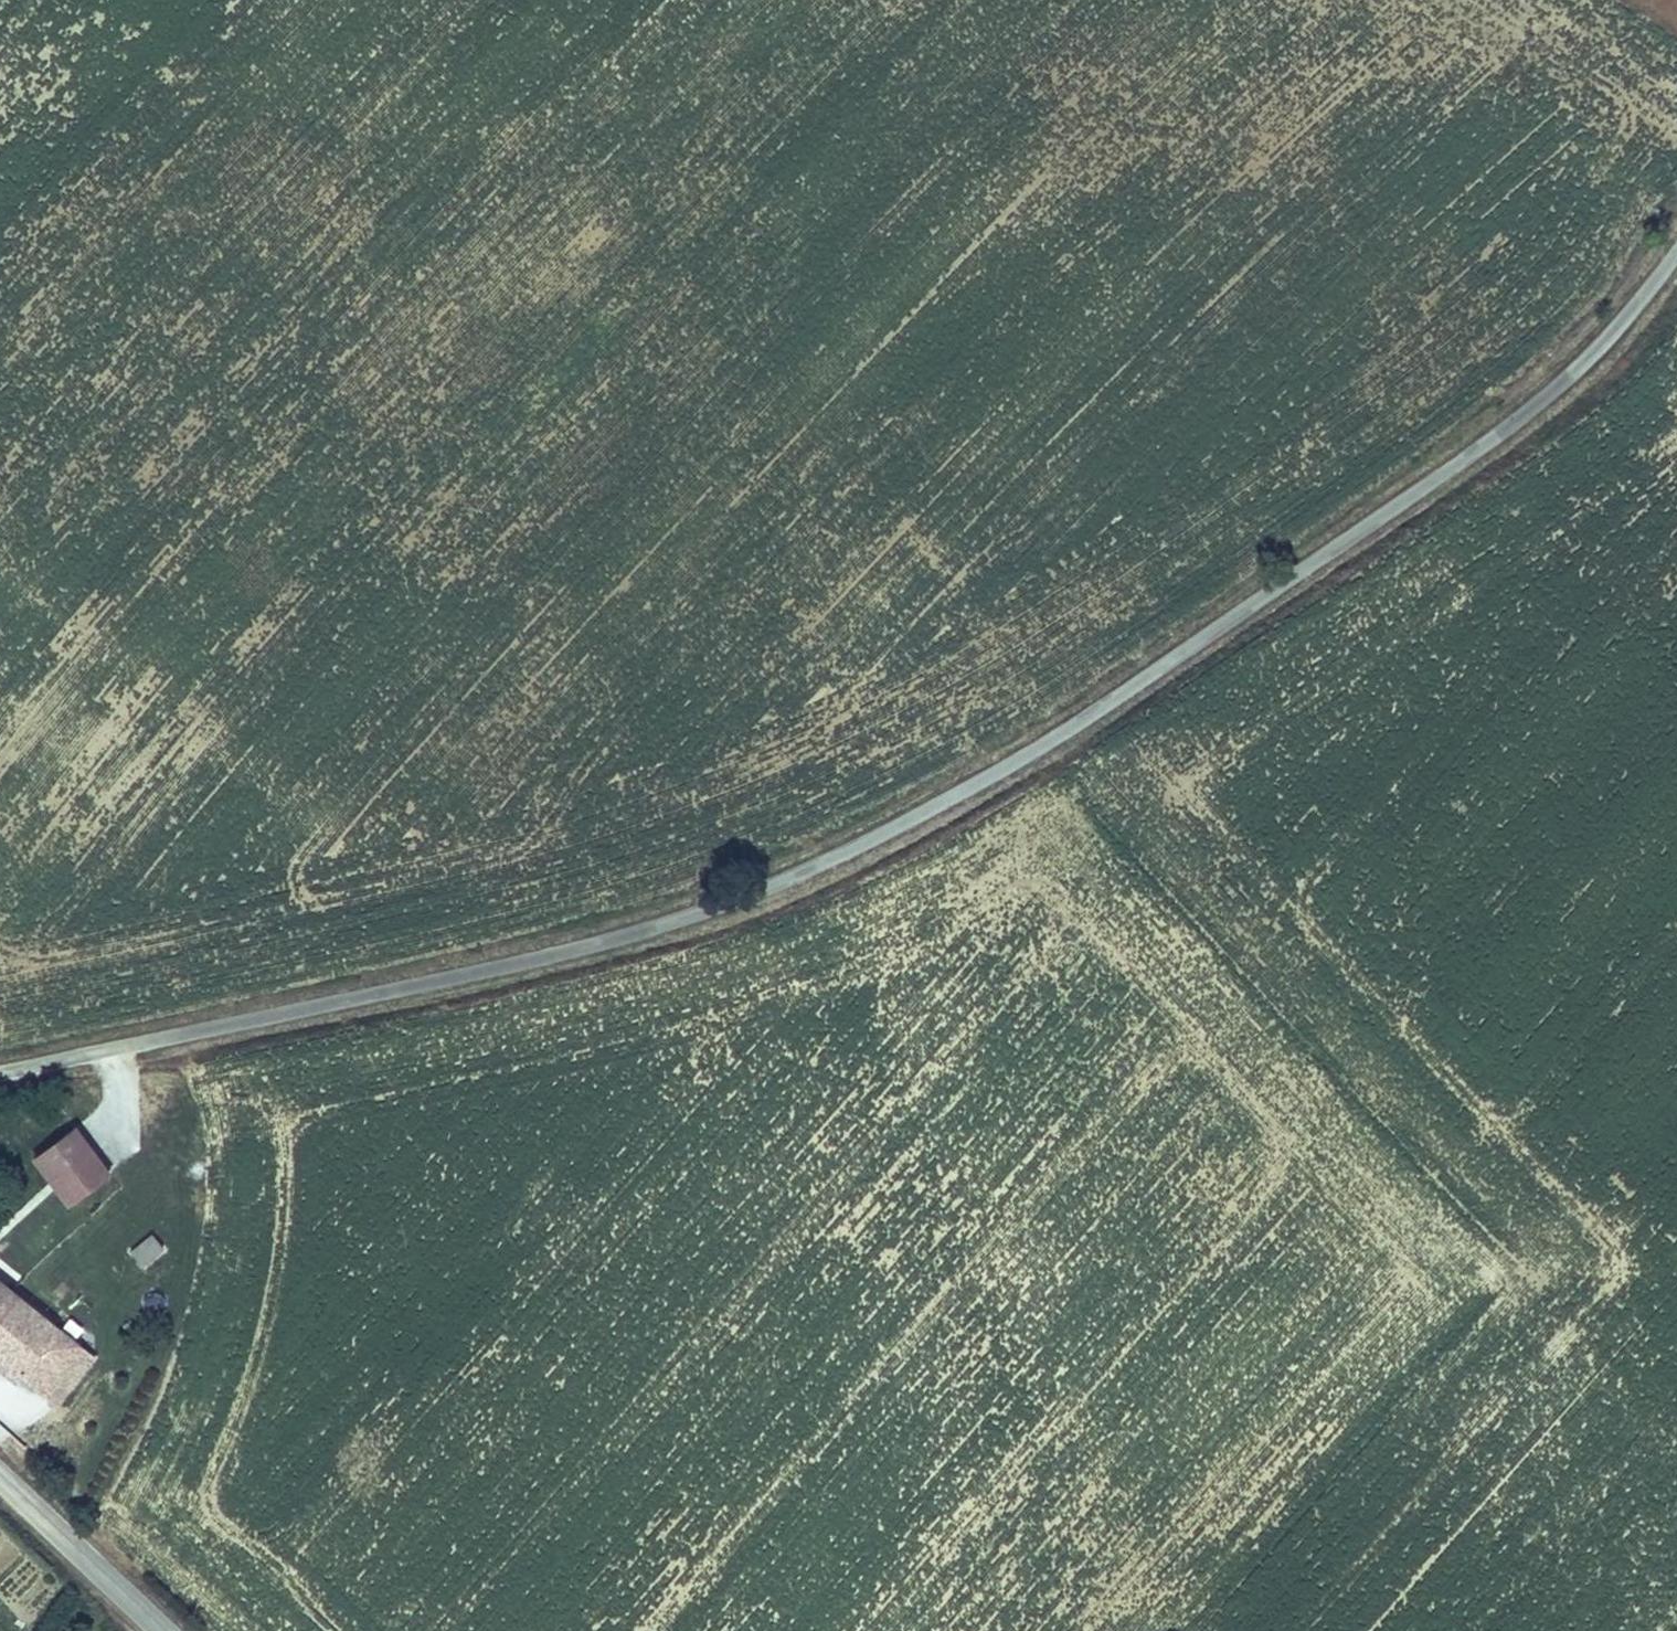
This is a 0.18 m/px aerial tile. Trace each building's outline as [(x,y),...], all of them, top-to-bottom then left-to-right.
[(59,1194),(97,1162),(64,1122),(25,1152),(59,1194)] [(169,1246),(158,1233),(136,1253),(149,1268),(169,1246)] [(0,1281),(0,1360),(34,1387),(74,1337),(0,1281)]
